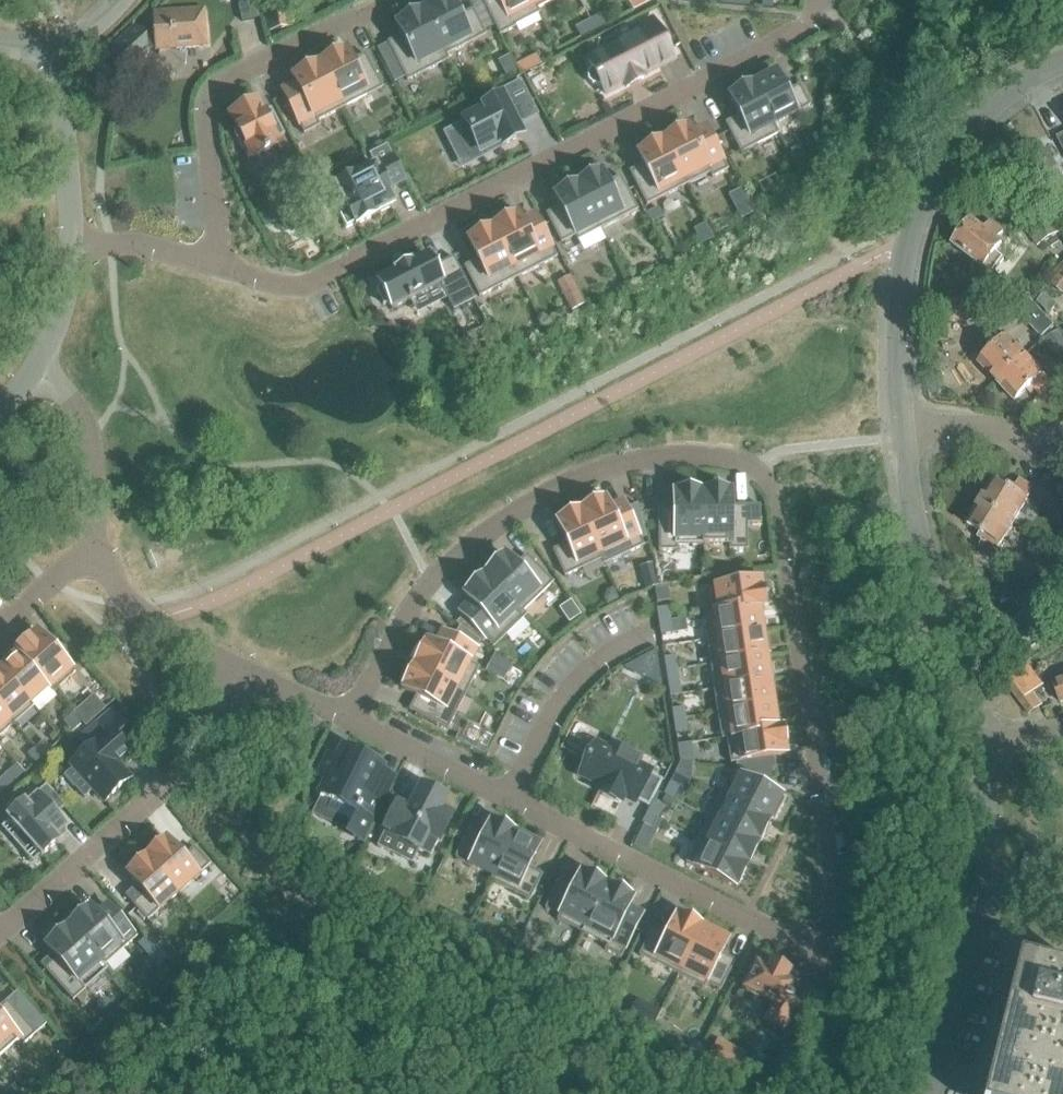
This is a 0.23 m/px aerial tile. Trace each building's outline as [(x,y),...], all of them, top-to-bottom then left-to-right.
[(242,14),(258,10),(256,0),(239,0),(242,14)] [(419,6),(447,60),(448,60),(446,55),(485,35),(472,9),(458,17),(450,0),(430,0),(419,6)] [(536,9),(531,0),(482,0),(499,35),(515,27),(514,26),(539,13),(537,8),(536,9)] [(536,9),(537,8),(553,0),(531,0),(536,9)] [(637,8),(650,2),(649,0),(629,0),(628,1),(633,10),(637,8)] [(289,28),(284,5),(265,9),(269,32),(289,28)] [(407,81),(447,60),(419,6),(418,6),(421,11),(416,13),(414,9),(398,17),(401,21),(395,24),(401,35),(387,42),(391,50),(404,76),(407,81)] [(155,50),(207,44),(203,8),(153,10),(155,50)] [(599,15),(587,21),(592,31),(604,25),(599,15)] [(589,71),(587,75),(588,81),(592,85),(598,86),(600,84),(605,94),(624,84),(626,87),(643,79),(641,75),(672,60),(652,19),(636,27),(639,33),(587,59),(592,69),(589,71)] [(592,31),(587,21),(575,28),(580,37),(592,31)] [(146,49),(154,48),(152,26),(144,26),(140,30),(134,24),(102,54),(125,79),(147,58),(146,49)] [(317,58),(316,59),(341,108),(382,88),(365,54),(351,61),(345,50),(340,53),(337,48),(322,56),(324,60),(319,63),(317,58)] [(391,50),(384,54),(397,80),(404,76),(391,50)] [(317,121),(341,108),(316,59),(289,72),(298,88),(284,95),(303,134),(319,126),(317,121)] [(530,70),(525,60),(515,66),(520,75),(530,70)] [(775,72),(752,84),(772,125),(773,124),(810,106),(799,85),(785,92),(775,72)] [(533,106),(520,80),(469,106),(476,120),(454,131),(470,162),(492,151),(488,143),(526,123),(521,113),(533,106)] [(778,134),(773,124),(772,125),(752,84),(729,96),(739,116),(725,123),(740,153),(778,134)] [(278,145),(275,139),(284,135),(270,109),(262,113),(256,101),(230,114),(238,129),(233,131),(241,147),(246,145),(252,158),(263,152),(264,153),(268,151),(268,150),(278,145)] [(667,137),(662,140),(686,185),(709,173),(711,178),(727,170),(707,131),(694,138),(688,127),(682,129),(680,125),(665,133),(667,137)] [(784,140),(788,149),(798,144),(793,135),(784,140)] [(646,205),(686,185),(662,140),(658,142),(656,138),(640,146),(642,150),(637,153),(643,164),(629,171),(646,205)] [(1041,143),(1024,153),(1043,189),(1062,179),(1050,156),(1049,157),(1041,143)] [(346,207),(337,212),(346,228),(354,224),(355,225),(394,205),(385,187),(391,184),(392,186),(403,180),(386,145),(369,154),(375,166),(335,186),(346,207)] [(793,164),(806,158),(800,147),(788,153),(793,164)] [(577,183),(600,229),(637,210),(620,176),(606,183),(600,172),(577,183)] [(600,229),(577,183),(554,195),(559,206),(546,213),(561,243),(574,236),(577,241),(600,229)] [(754,213),(748,201),(736,208),(742,220),(754,213)] [(662,218),(657,208),(647,213),(651,223),(662,218)] [(273,221),(267,209),(257,214),(263,226),(273,221)] [(515,210),(490,222),(518,277),(556,257),(536,219),(523,226),(515,210)] [(1039,246),(1058,235),(1042,210),(1024,221),(1039,246)] [(973,219),(953,245),(993,276),(1006,259),(997,253),(1004,244),(999,239),(1004,232),(990,222),(985,229),(973,219)] [(518,277),(490,222),(465,235),(477,260),(463,267),(479,297),(518,277)] [(440,284),(453,310),(474,299),(453,257),(433,267),(428,256),(410,265),(410,264),(395,272),(395,273),(377,282),(379,286),(376,291),(383,304),(389,305),(391,309),(407,301),(408,302),(411,300),(411,299),(440,284)] [(1055,270),(1048,281),(1062,292),(1062,276),(1055,270)] [(584,305),(578,293),(565,299),(571,311),(584,305)] [(1039,293),(1033,301),(1047,318),(1057,303),(1039,293)] [(1018,309),(1045,336),(1047,338),(1059,330),(1055,326),(1047,318),(1033,301),(1030,294),(1009,296),(1011,310),(1018,309)] [(945,302),(946,323),(990,321),(988,299),(945,302)] [(496,341),(509,341),(501,327),(491,332),(496,341)] [(992,353),(980,364),(997,383),(1027,355),(1008,335),(1007,336),(1004,332),(1002,334),(997,329),(986,339),(992,344),(988,348),(992,353)] [(1047,338),(1045,339),(1062,370),(1062,336),(1060,330),(1059,330),(1047,338)] [(1045,375),(1027,355),(997,383),(1015,402),(1027,391),(1031,395),(1036,391),(1041,397),(1052,387),(1047,381),(1048,379),(1045,375)] [(1007,489),(994,480),(980,502),(1015,523),(1029,500),(1028,500),(1031,495),(1028,494),(1032,487),(1020,480),(1016,486),(1011,483),(1007,489)] [(658,507),(658,550),(676,550),(676,545),(702,544),(702,491),(696,491),(696,486),(679,486),(679,491),(673,491),(673,507),(658,507)] [(746,506),(730,506),(730,490),(702,491),(702,544),(729,544),(729,549),(747,549),(746,506)] [(604,563),(643,545),(625,506),(611,512),(602,494),(577,505),(604,563)] [(1015,523),(980,502),(967,524),(981,533),(977,538),(982,541),(978,548),(991,555),(995,549),(997,550),(1000,546),(1001,546),(1015,523)] [(564,576),(601,559),(603,564),(604,563),(577,505),(576,506),(578,511),(576,511),(574,507),(558,514),(561,519),(556,521),(566,544),(552,550),(564,576)] [(522,611),(552,582),(526,555),(515,566),(504,554),(500,558),(497,555),(485,567),(488,570),(484,573),(525,616),(526,615),(522,611)] [(525,616),(484,573),(480,578),(476,575),(464,587),(467,590),(463,594),(473,605),(462,616),(492,647),(525,616)] [(658,587),(655,576),(644,579),(647,590),(654,588),(658,587)] [(702,615),(763,605),(768,605),(766,590),(761,591),(759,580),(709,587),(713,612),(702,614),(702,615)] [(702,615),(706,639),(762,631),(758,608),(763,607),(763,605),(702,615)] [(656,608),(658,622),(669,620),(667,607),(656,608)] [(1006,633),(1024,620),(1020,613),(1002,626),(1006,633)] [(661,635),(671,633),(669,620),(658,622),(661,635)] [(765,656),(762,631),(706,639),(710,664),(765,656)] [(28,640),(25,636),(14,646),(17,649),(17,650),(49,686),(48,687),(53,692),(74,673),(37,632),(28,640)] [(476,649),(446,634),(439,648),(426,641),(423,645),(419,643),(411,659),(416,661),(413,665),(466,692),(478,667),(469,662),(476,649)] [(16,650),(18,652),(0,668),(0,670),(29,703),(48,687),(49,686),(17,650),(16,650)] [(623,667),(623,668),(661,687),(662,686),(656,652),(654,651),(623,667)] [(677,669),(675,656),(664,657),(666,671),(677,669)] [(765,656),(710,664),(714,689),(769,680),(765,656)] [(1004,680),(1015,695),(1024,688),(1034,674),(1027,663),(1004,680)] [(416,695),(409,709),(447,729),(466,692),(413,665),(402,688),(416,695)] [(679,682),(677,669),(666,671),(668,684),(679,682)] [(14,724),(30,709),(27,705),(29,703),(0,670),(0,708),(14,724)] [(1043,686),(1034,674),(1024,688),(1015,695),(1029,714),(1042,704),(1034,693),(1043,686)] [(1054,682),(1061,704),(1062,703),(1062,679),(1054,682)] [(769,680),(714,689),(717,713),(773,705),(769,680)] [(73,713),(81,722),(85,726),(95,717),(84,704),(73,713)] [(721,738),(782,729),(782,728),(776,728),(773,705),(717,713),(721,738)] [(673,721),(684,719),(682,707),(672,709),(673,721)] [(14,724),(0,708),(0,736),(14,724)] [(71,731),(81,722),(73,713),(63,722),(71,731)] [(93,729),(101,739),(66,770),(98,806),(121,786),(108,771),(120,760),(113,752),(126,740),(106,718),(93,729)] [(675,733),(686,732),(684,719),(673,721),(675,733)] [(736,768),(766,771),(764,758),(786,755),(782,729),(721,738),(721,739),(726,738),(730,763),(735,762),(736,768)] [(55,745),(47,737),(37,746),(44,754),(55,745)] [(27,755),(34,763),(44,754),(37,746),(27,755)] [(599,791),(620,802),(624,794),(648,806),(662,780),(637,767),(641,759),(620,748),(616,757),(594,746),(588,758),(587,757),(586,760),(587,761),(581,773),(603,783),(599,791)] [(328,756),(318,777),(326,781),(319,795),(331,801),(326,809),(353,822),(347,833),(360,840),(381,797),(370,792),(381,768),(342,748),(336,760),(328,756)] [(691,780),(693,763),(680,762),(675,772),(691,780)] [(774,822),(786,799),(759,786),(766,771),(736,768),(733,772),(731,771),(719,795),(774,822)] [(7,773),(0,779),(0,785),(4,790),(14,781),(7,773)] [(669,783),(663,794),(675,800),(681,788),(669,783)] [(26,803),(25,802),(24,801),(4,818),(5,820),(16,832),(10,838),(22,852),(28,846),(40,860),(60,842),(57,838),(67,829),(55,815),(65,806),(45,784),(36,794),(26,803)] [(376,846),(390,853),(397,839),(430,856),(450,815),(439,809),(444,799),(420,787),(408,811),(396,805),(376,846)] [(769,821),(773,823),(774,822),(719,795),(708,817),(758,842),(760,842),(765,832),(763,831),(769,821)] [(662,807),(653,802),(647,813),(657,818),(662,807)] [(252,814),(265,833),(269,830),(266,825),(267,824),(257,810),(252,814)] [(647,813),(641,824),(651,828),(657,818),(647,813)] [(492,876),(490,880),(491,881),(517,828),(492,816),(483,835),(469,828),(454,857),(492,876)] [(758,842),(708,817),(697,839),(747,864),(758,842)] [(542,875),(528,868),(539,846),(516,834),(518,829),(517,828),(491,881),(529,900),(542,875)] [(165,839),(163,841),(147,855),(146,856),(178,892),(209,865),(193,847),(182,858),(165,839)] [(697,839),(685,863),(735,888),(747,864),(697,839)] [(131,903),(147,920),(178,892),(146,856),(145,857),(142,853),(127,867),(130,870),(126,874),(143,892),(131,903)] [(573,886),(559,879),(545,908),(559,915),(556,920),(582,933),(606,885),(580,872),(573,886)] [(607,945),(604,950),(620,957),(640,919),(626,912),(633,898),(627,895),(629,891),(614,883),(612,887),(606,885),(582,933),(607,945)] [(69,924),(68,925),(65,921),(64,922),(107,970),(108,969),(104,965),(136,937),(111,908),(99,918),(89,907),(86,909),(84,911),(81,907),(68,919),(71,922),(69,924)] [(682,917),(676,914),(665,937),(651,930),(638,955),(678,975),(702,927),(697,925),(699,920),(684,913),(682,917)] [(463,936),(469,924),(461,920),(455,932),(463,936)] [(64,922),(41,942),(55,957),(44,968),(72,1000),(107,970),(64,922)] [(704,988),(706,983),(720,990),(734,961),(721,954),(727,940),(702,927),(678,975),(704,988)] [(145,952),(154,944),(145,935),(137,943),(145,952)] [(562,970),(552,965),(547,974),(557,979),(562,970)] [(1025,966),(992,1093),(1062,1093),(1062,976),(1025,966)] [(804,987),(795,982),(798,977),(777,967),(775,972),(766,968),(753,993),(782,1007),(774,1023),(794,1033),(808,1005),(800,1001),(802,999),(799,997),(804,987)] [(604,1005),(611,991),(601,986),(595,1000),(604,1005)] [(18,1041),(22,1045),(35,1033),(27,1024),(35,1016),(44,1026),(45,1025),(20,997),(11,1006),(6,1001),(0,1007),(0,1057),(18,1041)] [(658,1012),(634,1001),(627,1014),(651,1026),(658,1012)] [(746,1055),(716,1041),(708,1057),(738,1071),(746,1055)]
